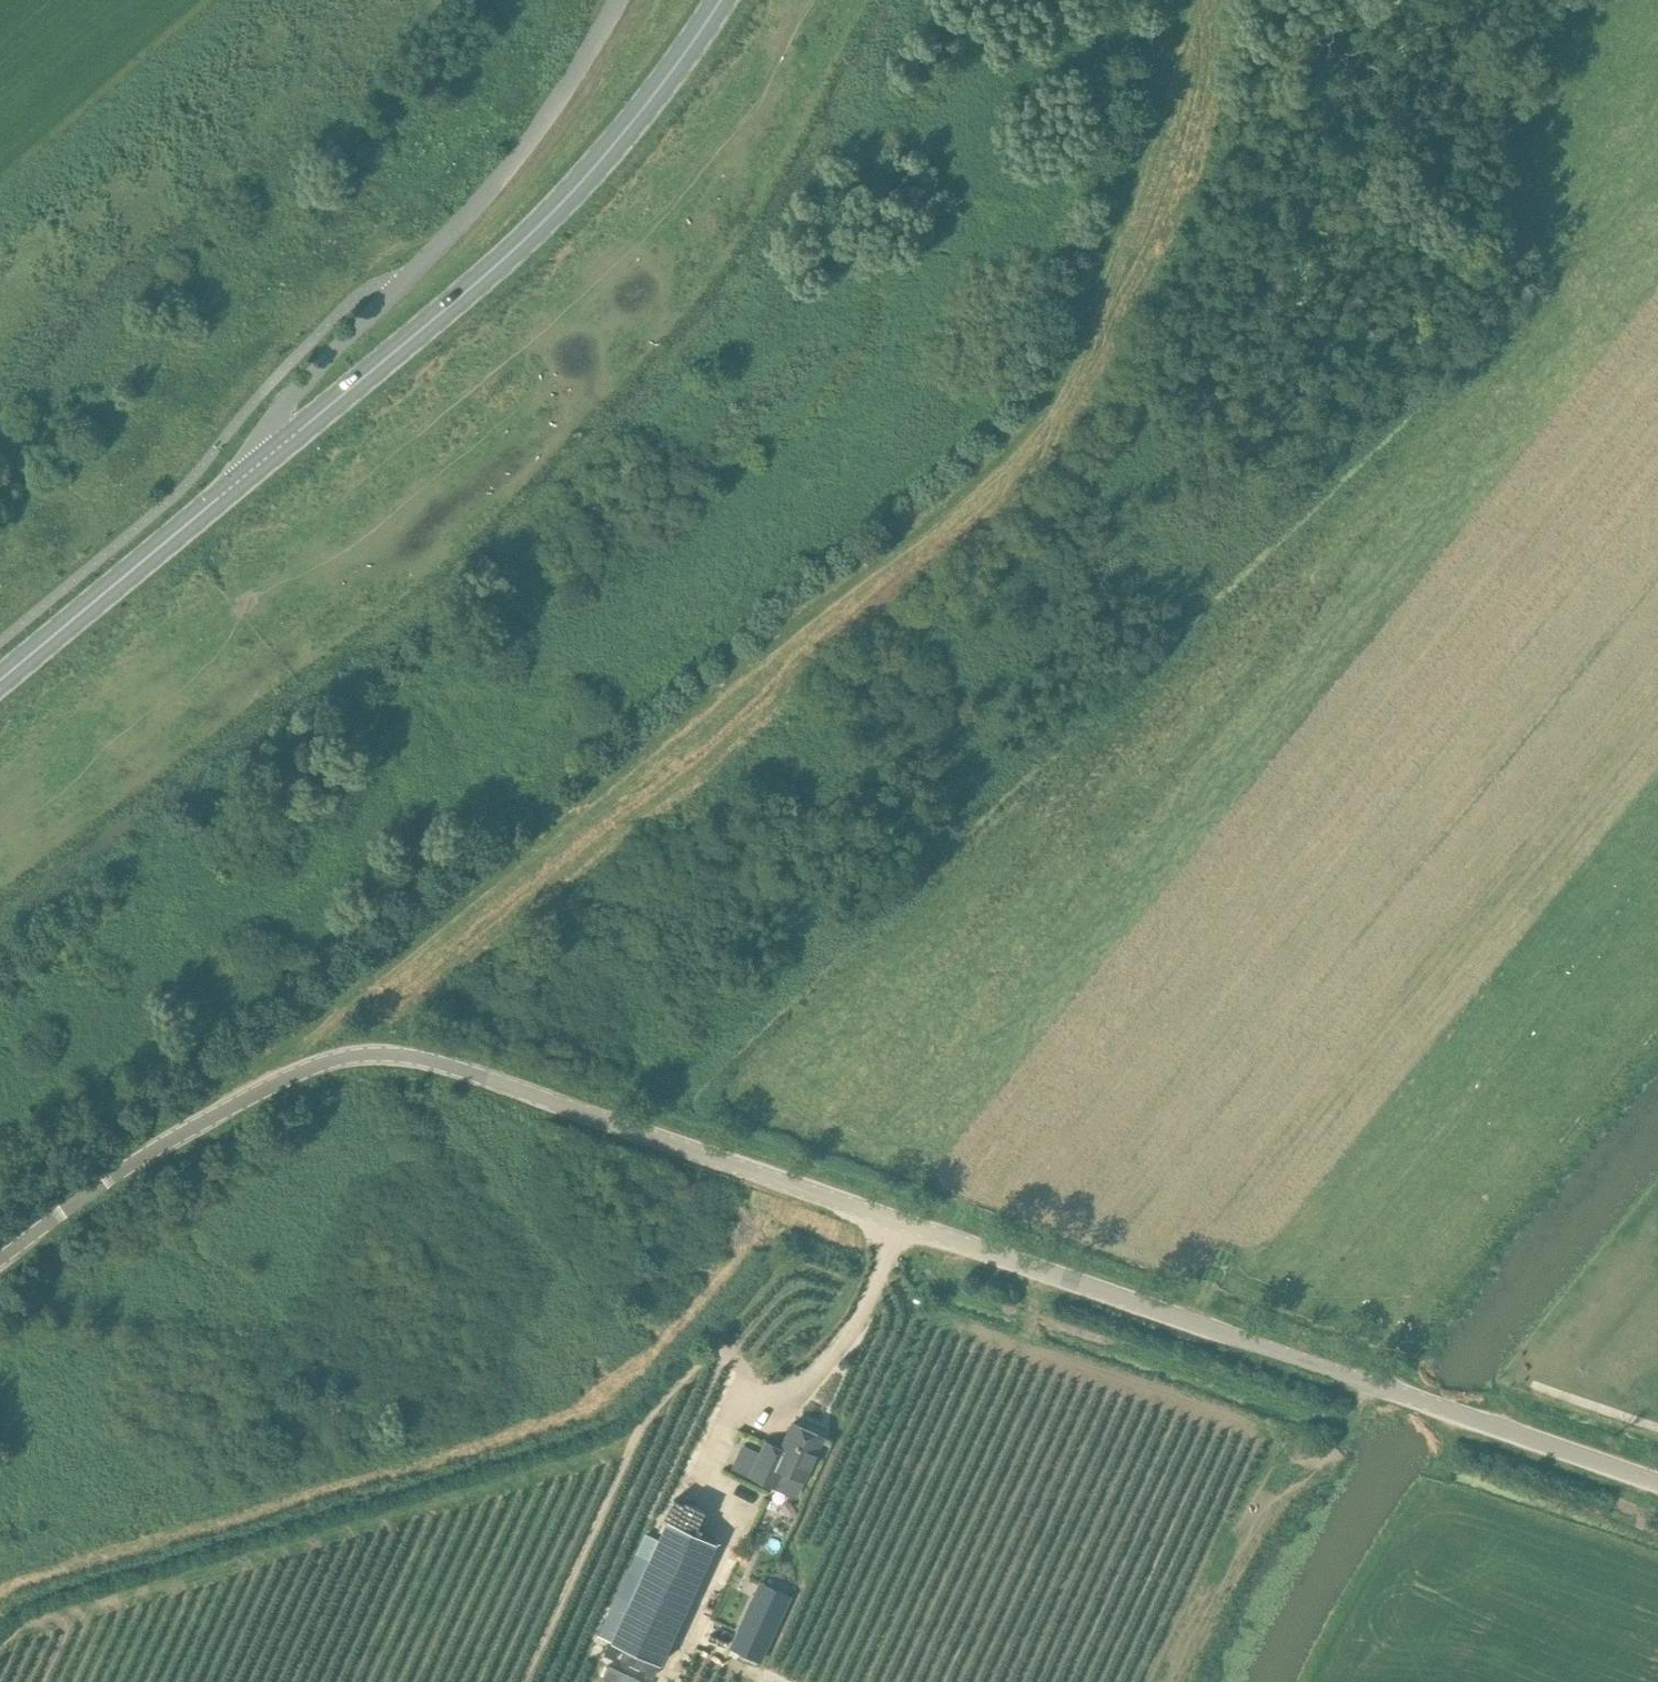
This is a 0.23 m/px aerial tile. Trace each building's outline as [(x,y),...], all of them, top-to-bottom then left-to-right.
[(752,1476),(798,1495),(805,1478),(823,1434),(794,1422),(783,1450),(766,1443),(752,1476)] [(715,1542),(667,1520),(658,1540),(646,1535),(618,1595),(630,1601),(611,1641),(660,1664),(715,1542)] [(731,1648),(736,1650),(760,1661),(789,1598),(765,1587),(762,1586),(760,1585),(731,1648)]
